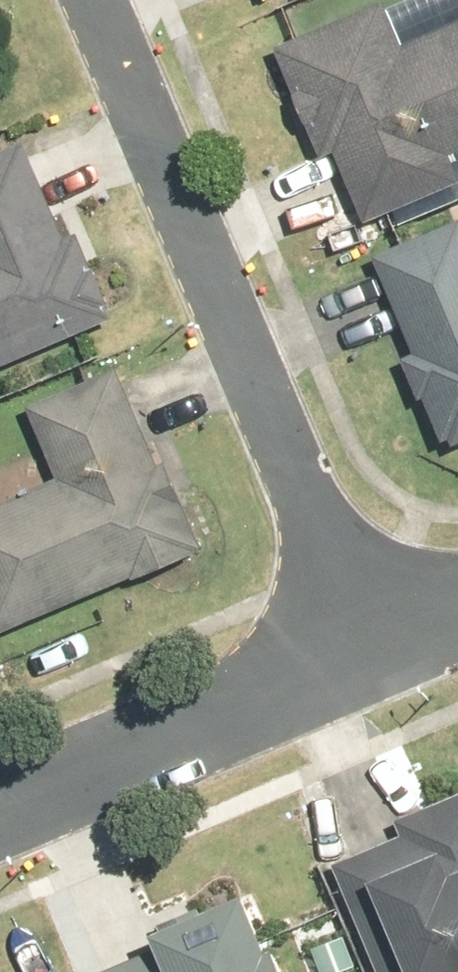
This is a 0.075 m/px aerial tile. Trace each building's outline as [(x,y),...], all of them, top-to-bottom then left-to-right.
[(365,217),(457,179),(457,175),(448,151),(457,147),(457,17),(402,40),(386,0),(383,0),(276,44),(321,152),(335,146),(365,217)] [(112,315),(77,229),(63,235),(23,137),(0,146),(0,361),(112,315)] [(374,251),(404,325),(399,327),(448,444),(457,439),(457,217),(374,251)] [(0,498),(0,628),(203,545),(166,456),(157,460),(117,364),(26,401),(56,475),(0,498)] [(331,872),(373,971),(457,971),(457,819),(331,872)] [(106,971),(270,971),(246,914),(106,971)]
